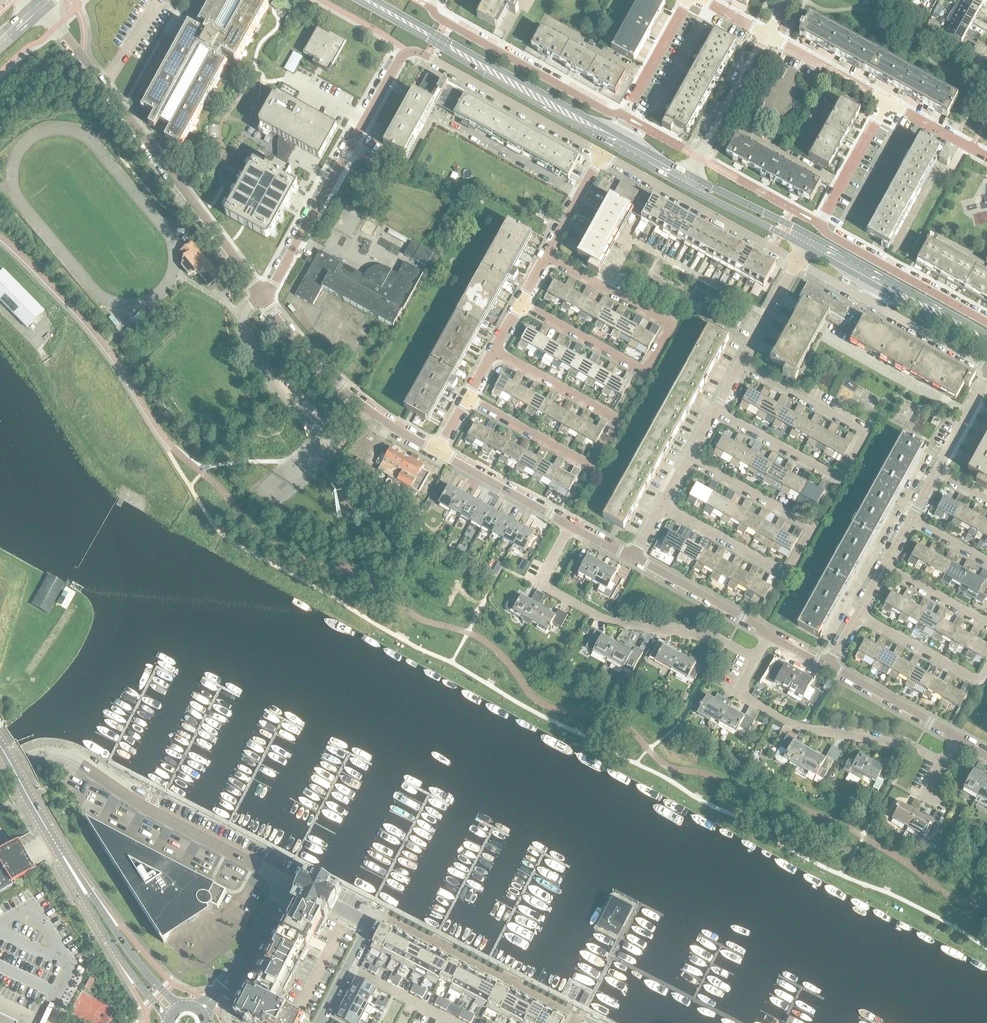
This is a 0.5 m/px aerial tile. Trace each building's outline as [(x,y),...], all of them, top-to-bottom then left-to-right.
[(206,26),(214,31),(232,0),(213,0),(212,2),(211,1),(203,15),(204,16),(200,23),(206,26)] [(257,0),(250,0),(221,52),(235,60),(239,53),(240,54),(248,40),(247,39),(254,26),(255,27),(263,13),(262,12),(266,5),(257,0)] [(477,17),(495,27),(506,8),(515,14),(519,8),(509,2),(510,0),(487,0),(477,17)] [(645,39),(666,3),(661,0),(638,0),(611,48),(634,61),(645,39)] [(978,17),(983,20),(984,18),(985,15),(980,12),(979,10),(982,5),(973,0),(958,0),(957,1),(956,0),(955,1),(979,15),(978,17)] [(955,4),(951,11),(972,23),(975,18),(978,17),(979,15),(955,1),(954,3),(955,4)] [(969,28),(972,23),(951,11),(946,20),(951,23),(969,33),(970,30),(969,28)] [(817,44),(829,51),(839,31),(810,15),(804,25),(802,24),(800,28),(802,29),(799,34),(811,41),(809,45),(815,48),(817,44)] [(973,38),(974,35),(975,33),(970,30),(969,33),(951,23),(945,33),(941,31),(938,37),(949,43),(952,37),(961,42),(964,36),(967,36),(972,39),(973,38)] [(143,107),(155,114),(158,116),(204,33),(189,25),(143,107)] [(531,46),(543,53),(559,62),(570,43),(542,27),(531,46)] [(317,29),(303,54),(315,60),(312,64),(326,72),(328,72),(330,70),(346,42),(330,33),(329,35),(317,29)] [(855,40),(839,31),(829,51),(841,58),(839,61),(845,65),(847,61),(858,67),(869,48),(855,40)] [(736,44),(715,32),(665,121),(665,120),(662,126),(671,131),(671,130),(680,135),(683,130),(687,132),(736,44)] [(559,62),(587,78),(598,59),(570,43),(559,62)] [(898,64),(869,48),(858,67),(870,74),(868,77),(874,81),(876,77),(888,84),(898,64)] [(221,69),(225,62),(211,55),(165,137),(179,145),(183,138),(184,139),(192,125),(191,124),(198,111),(199,112),(207,97),(206,97),(213,84),(214,84),(222,70),(221,69)] [(626,74),(598,59),(587,78),(615,93),(626,74)] [(928,81),(898,64),(888,84),(900,90),(898,94),(904,97),(906,94),(917,100),(928,81)] [(782,76),(781,78),(782,79),(787,70),(784,68),(781,67),(780,69),(781,69),(778,74),(782,76)] [(436,104),(455,114),(569,177),(580,158),(466,95),(465,96),(447,86),(449,83),(443,80),(441,82),(427,75),(417,93),(436,104)] [(958,97),(928,81),(917,100),(929,107),(927,110),(932,113),(935,110),(947,117),(958,97)] [(413,91),(384,145),(406,157),(436,104),(413,91)] [(272,97),(267,105),(260,120),(259,122),(260,125),(262,127),(279,137),(278,141),(277,146),(278,155),(277,160),(276,164),(270,160),(266,168),(254,161),(225,212),(225,214),(227,216),(265,237),(267,238),(269,236),(299,183),(289,178),(291,173),(283,168),(296,146),(320,159),(337,127),(279,95),(277,95),(274,95),(272,97)] [(841,99),(824,128),(845,139),(861,111),(841,99)] [(829,168),(838,151),(845,139),(824,128),(808,157),(829,168)] [(754,171),(765,151),(736,136),(726,155),(754,171)] [(889,246),(890,246),(938,158),(940,159),(939,161),(947,166),(950,160),(942,156),(941,156),(940,155),(942,150),(920,137),(867,233),(875,238),(884,242),(882,246),(888,249),(889,246)] [(793,167),(765,151),(754,171),(782,186),(793,167)] [(368,165),(367,168),(373,171),(376,165),(370,162),(368,165)] [(782,186),(794,192),(810,202),(821,183),(793,167),(782,186)] [(610,196),(634,209),(632,212),(642,218),(641,218),(642,219),(654,197),(653,197),(652,199),(621,181),(612,197),(610,196)] [(578,254),(590,261),(588,266),(598,272),(601,267),(599,265),(628,212),(631,213),(632,212),(634,209),(610,196),(578,254)] [(642,219),(649,223),(661,201),(654,197),(642,219)] [(649,223),(656,227),(668,205),(661,201),(649,223)] [(656,227),(663,231),(675,209),(668,205),(656,227)] [(663,231),(671,235),(683,213),(675,209),(663,231)] [(541,219),(545,213),(539,210),(535,216),(541,219)] [(671,235),(678,239),(690,217),(683,213),(671,235)] [(697,221),(690,217),(678,239),(685,243),(697,221)] [(685,243),(692,247),(704,225),(697,221),(685,243)] [(406,409),(409,410),(426,420),(444,388),(452,392),(454,388),(453,388),(457,381),(450,377),(504,279),(512,284),(518,272),(510,268),(530,233),(511,223),(406,409)] [(692,247),(700,251),(712,229),(704,225),(692,247)] [(388,233),(406,243),(408,238),(390,229),(388,233)] [(700,251),(706,255),(718,233),(712,229),(700,251)] [(706,255),(714,259),(726,237),(718,233),(706,255)] [(733,241),(726,237),(714,259),(721,263),(733,241)] [(917,261),(986,300),(986,273),(928,240),(917,261)] [(209,285),(217,279),(220,276),(192,241),(180,251),(185,256),(184,256),(182,266),(186,271),(188,274),(198,274),(199,273),(209,285)] [(426,267),(434,253),(412,241),(404,255),(426,267)] [(721,263),(728,266),(740,245),(733,241),(721,263)] [(728,266),(735,270),(747,249),(740,245),(728,266)] [(735,270),(742,274),(754,253),(747,249),(735,270)] [(398,274),(388,269),(387,268),(386,268),(384,267),(382,267),(381,267),(379,267),(378,267),(376,267),(375,268),(373,268),(372,269),(370,270),(369,271),(368,272),(367,273),(366,274),(365,275),(364,275),(364,274),(363,274),(345,264),(344,264),(320,250),(295,295),(313,305),(322,288),(393,327),(395,323),(397,320),(398,316),(401,313),(400,312),(402,309),(403,310),(406,303),(406,304),(407,303),(413,291),(414,291),(413,291),(420,279),(424,273),(409,264),(407,266),(403,264),(400,270),(400,271),(398,274)] [(742,274),(749,278),(761,257),(754,253),(742,274)] [(749,278),(757,282),(769,261),(761,257),(749,278)] [(776,265),(769,261),(757,282),(764,286),(776,265)] [(27,327),(44,310),(3,269),(0,273),(0,301),(27,327)] [(576,281),(570,277),(565,287),(553,281),(544,299),(551,303),(555,296),(564,301),(571,291),(576,281)] [(854,335),(864,317),(865,315),(807,283),(798,298),(804,301),(828,314),(826,320),(854,335)] [(571,291),(564,301),(561,308),(568,312),(572,306),(581,311),(587,300),(593,290),(587,287),(582,297),(571,291)] [(610,299),(604,296),(598,306),(587,300),(581,311),(581,312),(580,312),(577,317),(585,321),(589,315),(598,320),(597,321),(598,321),(604,309),(610,299)] [(783,374),(786,376),(795,381),(798,376),(795,374),(826,320),(828,314),(804,301),(770,361),(785,369),(783,374)] [(611,336),(615,330),(615,331),(621,319),(627,309),(621,305),(615,315),(604,309),(598,321),(597,321),(594,327),(602,331),(605,324),(614,329),(611,336)] [(628,345),(631,340),(632,340),(638,328),(643,318),(637,315),(632,325),(621,319),(615,331),(615,330),(611,336),(619,340),(622,334),(631,339),(628,345)] [(968,388),(975,376),(970,372),(968,375),(864,317),(854,335),(850,342),(955,400),(964,385),(968,388)] [(735,318),(731,324),(737,327),(741,321),(738,320),(735,318)] [(639,343),(649,348),(660,327),(654,324),(649,334),(638,328),(632,340),(631,340),(628,345),(635,349),(639,343)] [(544,338),(550,328),(544,325),(538,335),(527,329),(517,346),(525,350),(529,344),(538,349),(537,350),(538,350),(544,338)] [(709,327),(691,359),(711,370),(729,338),(723,335),(724,334),(722,332),(721,334),(709,327)] [(561,347),(567,338),(561,334),(555,344),(544,338),(538,350),(537,350),(534,355),(542,360),(545,353),(555,358),(561,347)] [(572,353),(561,347),(555,358),(551,365),(559,369),(562,363),(571,368),(572,368),(577,357),(578,357),(583,347),(577,344),(572,353)] [(589,363),(578,357),(577,357),(572,368),(571,368),(568,374),(575,378),(579,372),(588,377),(585,383),(585,384),(588,378),(589,378),(595,366),(600,356),(594,353),(589,363)] [(694,402),(711,370),(691,359),(674,391),(694,402)] [(606,372),(595,366),(589,378),(588,378),(585,384),(592,388),(596,381),(605,386),(605,387),(612,375),(617,366),(611,362),(606,372)] [(617,376),(621,369),(617,367),(613,374),(617,376)] [(518,385),(518,386),(523,376),(518,372),(512,382),(501,376),(491,394),(499,398),(502,391),(511,396),(512,397),(518,385)] [(622,381),(612,375),(605,387),(601,393),(609,397),(613,391),(622,396),(634,375),(628,372),(622,381)] [(540,385),(534,382),(529,392),(518,386),(518,385),(512,397),(511,396),(508,403),(516,407),(519,401),(528,406),(534,395),(535,395),(540,385)] [(760,410),(766,399),(771,389),(765,386),(760,395),(748,389),(739,407),(746,411),(750,405),(759,410),(756,416),(760,410)] [(551,404),(552,404),(557,394),(551,391),(546,401),(535,395),(534,395),(528,406),(525,412),(532,416),(536,410),(545,415),(551,404)] [(676,433),(694,402),(674,391),(656,422),(676,433)] [(772,425),(773,426),(776,419),(777,420),(783,408),(788,398),(782,395),(777,405),(766,399),(760,410),(756,416),(763,420),(767,414),(776,419),(772,425)] [(562,410),(552,404),(551,404),(545,415),(541,421),(549,426),(553,419),(562,424),(558,431),(559,431),(562,426),(568,414),(574,404),(568,400),(562,410)] [(776,419),(773,426),(780,430),(784,423),(793,428),(793,429),(799,417),(805,408),(799,404),(793,414),(783,408),(777,420),(776,419)] [(562,426),(559,431),(566,435),(569,429),(579,434),(578,434),(579,435),(585,423),(591,413),(585,410),(579,420),(568,414),(562,426)] [(806,444),(810,438),(816,427),(822,417),(816,414),(810,423),(799,417),(793,429),(793,428),(789,435),(797,439),(800,433),(809,438),(806,444)] [(930,424),(935,427),(936,427),(940,421),(934,418),(930,424)] [(586,438),(596,443),(607,422),(601,419),(596,429),(585,423),(579,435),(578,434),(575,440),(583,444),(586,438)] [(476,439),(485,444),(491,433),(492,433),(497,423),(491,420),(486,430),(474,424),(465,441),(472,445),(476,439)] [(658,465),(676,433),(656,422),(638,454),(658,465)] [(827,448),(834,437),(833,436),(838,426),(832,423),(827,433),(816,427),(810,438),(806,444),(814,448),(817,442),(826,447),(823,453),(824,454),(827,447),(827,448)] [(498,460),(499,460),(508,442),(514,433),(508,429),(502,439),(492,433),(491,433),(485,444),(481,450),(489,455),(493,448),(502,453),(498,460)] [(834,451),(844,456),(855,435),(849,432),(844,442),(834,437),(827,448),(827,447),(824,454),(830,458),(834,451)] [(724,452),(733,457),(739,446),(745,436),(739,433),(733,443),(722,437),(712,454),(720,458),(724,452)] [(798,626),(820,638),(926,448),(903,435),(798,626)] [(968,471),(978,477),(975,482),(986,488),(986,487),(986,480),(986,436),(968,471)] [(508,442),(499,460),(506,464),(509,458),(519,463),(525,451),(525,452),(531,442),(525,439),(519,448),(508,442)] [(750,467),(756,456),(762,446),(756,442),(755,443),(751,440),(748,445),(753,448),(750,452),(739,446),(733,457),(729,464),(737,468),(740,461),(750,466),(746,473),(750,467)] [(356,441),(345,463),(401,498),(412,475),(356,441)] [(536,473),(542,461),(547,451),(542,448),(536,458),(525,452),(525,451),(519,463),(515,469),(523,473),(526,467),(535,472),(536,473)] [(767,462),(756,456),(750,467),(746,473),(754,477),(757,471),(766,476),(767,476),(773,465),(778,455),(772,452),(767,462)] [(641,497),(658,465),(638,454),(621,486),(641,497)] [(543,476),(552,481),(553,481),(559,470),(564,460),(558,457),(553,467),(542,461),(536,473),(535,472),(532,478),(540,483),(543,476)] [(778,457),(775,464),(779,466),(783,460),(778,457)] [(767,476),(766,476),(763,482),(771,486),(774,480),(783,485),(780,491),(780,492),(784,485),(790,474),(795,464),(789,461),(784,471),(773,465),(767,476)] [(560,485),(569,491),(581,470),(575,466),(570,476),(559,470),(553,481),(552,481),(549,488),(556,492),(560,485)] [(801,480),(790,474),(784,485),(780,492),(787,496),(791,489),(800,494),(796,501),(797,501),(801,495),(807,484),(812,474),(806,470),(801,480)] [(829,483),(823,480),(817,490),(807,484),(801,495),(797,501),(804,505),(808,499),(817,504),(829,483)] [(719,484),(713,481),(707,490),(696,484),(686,502),(694,506),(697,500),(706,505),(703,511),(707,505),(713,494),(719,484)] [(438,482),(431,493),(437,496),(443,485),(438,482)] [(439,504),(450,510),(460,492),(449,486),(439,504)] [(603,518),(615,524),(623,529),(641,497),(621,486),(603,518)] [(730,503),(735,493),(729,490),(724,500),(713,494),(707,505),(703,511),(711,515),(714,509),(723,514),(720,520),(720,521),(724,514),(730,503)] [(450,510),(461,516),(471,498),(460,492),(450,510)] [(955,518),(961,507),(966,497),(960,494),(955,504),(943,497),(934,515),(941,519),(945,513),(954,518),(950,524),(951,525),(954,518),(955,518)] [(481,504),(471,498),(461,516),(471,521),(481,504)] [(747,512),(752,503),(746,499),(741,509),(730,503),(724,514),(720,521),(727,525),(731,518),(740,523),(736,530),(737,530),(741,524),(746,513),(747,513),(747,512)] [(426,501),(422,509),(428,512),(432,504),(426,501)] [(967,534),(968,534),(971,528),(977,517),(978,517),(977,516),(983,507),(977,503),(971,513),(961,507),(955,518),(954,518),(951,525),(958,529),(962,522),(971,527),(967,534)] [(491,509),(481,504),(471,521),(482,527),(491,509)] [(502,515),(491,509),(482,527),(492,533),(502,515)] [(763,522),(769,512),(763,509),(757,518),(747,513),(746,513),(741,524),(737,530),(744,534),(748,528),(757,533),(763,522)] [(768,513),(766,518),(771,522),(774,516),(768,513)] [(513,521),(502,515),(492,533),(503,539),(513,521)] [(968,534),(975,538),(978,532),(986,536),(986,522),(978,517),(977,517),(971,528),(968,534)] [(780,531),(786,521),(780,518),(774,528),(763,522),(757,533),(753,539),(761,543),(765,537),(774,542),(770,548),(771,549),(774,542),(775,542),(780,532),(781,531),(780,531)] [(503,539),(513,545),(523,527),(513,521),(503,539)] [(534,533),(523,527),(513,545),(524,551),(534,533)] [(774,542),(771,549),(778,553),(781,546),(791,551),(803,530),(797,527),(791,537),(781,531),(780,532),(775,542),(774,542)] [(692,531),(686,528),(681,538),(669,532),(660,549),(667,553),(671,547),(680,552),(686,541),(687,541),(692,531)] [(703,550),(703,551),(709,541),(703,537),(698,547),(687,541),(686,541),(680,552),(677,559),(684,563),(688,556),(697,561),(703,550)] [(928,565),(928,566),(934,555),(940,545),(934,541),(928,551),(917,545),(907,563),(915,567),(919,560),(928,565)] [(714,557),(703,551),(703,550),(697,561),(693,568),(701,572),(705,566),(714,571),(720,560),(726,550),(720,547),(714,557)] [(935,570),(944,575),(945,575),(951,564),(957,554),(951,551),(945,561),(934,555),(928,566),(924,572),(932,576),(935,570)] [(743,559),(737,556),(731,566),(720,560),(714,571),(710,577),(718,581),(721,575),(730,580),(731,580),(737,569),(743,559)] [(585,578),(592,582),(602,564),(588,557),(585,561),(583,560),(573,578),(582,583),(585,578)] [(962,585),(968,573),(973,563),(967,560),(962,570),(951,564),(945,575),(944,575),(941,581),(949,585),(952,579),(961,584),(958,590),(958,591),(961,585),(962,585)] [(616,572),(602,564),(592,582),(599,586),(596,591),(610,599),(618,585),(611,581),(616,572)] [(754,579),(759,569),(753,565),(748,575),(737,569),(731,580),(730,580),(727,586),(735,591),(738,584),(747,589),(748,590),(754,579)] [(984,569),(979,579),(968,573),(962,585),(961,585),(958,591),(965,595),(969,588),(978,593),(974,600),(975,600),(978,594),(979,594),(985,583),(986,578),(986,571),(984,569)] [(31,604),(47,613),(64,583),(48,574),(31,604)] [(776,578),(770,575),(765,585),(754,579),(748,590),(747,589),(744,596),(751,600),(755,594),(765,599),(776,578)] [(985,583),(979,594),(978,594),(975,600),(982,604),(986,598),(986,584),(985,583)] [(913,592),(908,589),(902,599),(891,592),(881,610),(889,614),(892,608),(901,613),(898,619),(902,613),(908,602),(913,592)] [(530,620),(538,606),(544,594),(536,590),(530,601),(521,595),(517,603),(514,601),(511,601),(510,601),(508,603),(506,605),(506,608),(507,610),(509,611),(522,618),(522,622),(528,625),(530,620)] [(924,612),(925,611),(930,601),(924,598),(919,608),(908,602),(902,613),(898,619),(906,623),(909,617),(918,622),(915,629),(919,623),(924,612)] [(555,615),(538,606),(530,620),(538,625),(537,628),(546,633),(552,622),(558,626),(564,615),(557,611),(555,615)] [(931,638),(932,638),(935,632),(936,632),(942,621),(947,611),(941,607),(936,617),(925,611),(924,612),(919,623),(915,629),(922,633),(926,626),(935,631),(931,638)] [(949,648),(959,630),(958,630),(964,620),(958,617),(952,627),(942,621),(936,632),(935,632),(932,638),(939,642),(943,636),(952,641),(948,647),(949,648)] [(981,629),(975,626),(969,636),(959,630),(949,648),(956,651),(959,645),(969,650),(965,657),(966,657),(975,639),(981,629)] [(593,651),(607,659),(616,644),(602,636),(603,633),(597,629),(589,645),(594,648),(593,651)] [(887,640),(881,636),(876,646),(864,640),(855,658),(862,662),(866,655),(875,660),(875,661),(881,650),(882,650),(887,640)] [(655,660),(671,669),(680,654),(664,645),(665,642),(659,639),(651,654),(657,657),(655,660)] [(975,639),(966,657),(973,661),(976,654),(986,660),(986,657),(986,644),(986,645),(975,639)] [(625,648),(616,644),(607,659),(624,668),(625,665),(631,668),(639,653),(626,646),(625,648)] [(875,661),(871,667),(879,671),(883,665),(892,670),(898,659),(899,659),(898,659),(904,649),(898,646),(892,656),(882,650),(881,650),(875,661)] [(696,663),(680,654),(671,669),(688,678),(689,675),(695,679),(703,663),(697,660),(696,663)] [(909,679),(908,679),(909,680),(915,668),(921,658),(915,655),(909,665),(899,659),(898,659),(892,670),(888,676),(896,680),(899,674),(909,679)] [(566,656),(563,661),(568,664),(572,658),(566,656)] [(781,688),(788,692),(800,672),(784,664),(771,686),(780,690),(781,688)] [(932,678),(937,668),(932,664),(926,674),(915,668),(909,680),(908,679),(905,685),(913,690),(916,683),(925,688),(922,695),(926,689),(932,678)] [(813,680),(800,672),(788,692),(794,696),(793,698),(807,706),(814,694),(808,690),(813,680)] [(943,684),(932,678),(926,689),(922,695),(930,699),(933,693),(942,698),(939,704),(943,698),(949,687),(954,677),(948,674),(943,684)] [(598,679),(597,680),(604,683),(607,678),(600,675),(598,679)] [(950,702),(959,707),(971,686),(965,683),(960,693),(949,687),(943,698),(939,704),(946,708),(950,702)] [(682,693),(680,698),(679,699),(686,701),(688,695),(682,693)] [(719,722),(727,707),(730,701),(717,694),(713,700),(706,696),(697,713),(710,721),(708,724),(709,728),(712,730),(714,730),(719,722)] [(744,717),(727,707),(719,722),(736,732),(739,727),(748,732),(754,720),(745,715),(744,717)] [(788,761),(797,766),(807,749),(793,742),(794,739),(787,734),(780,747),(775,755),(775,756),(774,757),(775,758),(775,759),(775,760),(776,761),(777,762),(780,764),(781,764),(782,764),(783,764),(784,764),(785,764),(786,763),(787,763),(787,762),(788,761)] [(824,759),(807,749),(797,766),(815,776),(816,775),(822,779),(833,760),(826,756),(824,759)] [(843,770),(849,773),(861,780),(864,775),(872,761),(859,754),(856,759),(850,756),(843,770)] [(872,761),(864,775),(875,781),(872,787),(878,790),(886,776),(893,764),(887,760),(883,767),(872,761)] [(978,797),(986,780),(986,778),(973,770),(963,789),(978,797)] [(826,781),(827,782),(831,784),(834,779),(829,776),(826,781)] [(978,797),(986,802),(986,780),(978,797)] [(908,827),(916,812),(921,802),(914,798),(909,808),(898,802),(895,808),(897,809),(892,818),(908,827)] [(931,820),(916,812),(908,827),(925,837),(930,828),(935,830),(943,815),(936,811),(931,820)] [(227,893),(99,827),(99,828),(101,829),(97,836),(101,842),(100,843),(118,871),(119,870),(118,870),(121,869),(126,877),(124,878),(123,877),(122,878),(164,943),(172,928),(175,927),(177,926),(179,925),(182,924),(184,923),(186,922),(188,921),(189,921),(190,922),(191,922),(192,922),(193,921),(194,921),(194,920),(195,920),(195,919),(195,918),(195,917),(194,917),(194,916),(196,914),(198,912),(199,910),(201,908),(202,909),(203,909),(204,909),(205,910),(206,910),(207,910),(208,909),(209,909),(210,908),(211,908),(212,907),(218,910),(227,893)] [(12,885),(10,882),(26,873),(31,870),(14,841),(2,848),(0,849),(0,892),(12,885)] [(935,853),(945,858),(948,852),(939,847),(935,853)] [(330,911),(329,911),(333,905),(336,898),(337,898),(337,897),(337,896),(340,891),(340,889),(339,889),(333,886),(332,885),(332,884),(329,883),(319,878),(316,876),(316,877),(315,876),(309,873),(307,872),(306,874),(304,879),(303,879),(302,880),(303,881),(299,887),(296,894),(295,894),(295,895),(295,896),(292,901),(292,902),(296,905),(252,989),(250,988),(248,987),(234,1013),(253,1022),(302,1022),(305,1017),(278,1003),(300,960),(306,948),(308,944),(309,943),(310,940),(312,937),(313,934),(317,936),(325,920),(326,918),(328,913),(329,913),(330,911)] [(631,910),(612,901),(599,926),(618,935),(631,910)] [(379,959),(389,940),(377,934),(368,953),(379,959)] [(389,965),(399,946),(389,940),(379,959),(389,965)] [(400,971),(410,951),(399,946),(389,965),(400,971)] [(411,976),(421,957),(410,951),(400,971),(411,976)] [(422,982),(432,963),(421,957),(411,976),(422,982)] [(431,987),(441,966),(432,963),(422,982),(431,987)] [(442,992),(452,972),(441,966),(431,987),(442,992)] [(454,998),(465,979),(452,972),(442,992),(454,998)] [(94,979),(90,977),(84,988),(89,990),(94,979)] [(377,989),(357,978),(353,986),(372,997),(377,989)] [(465,979),(455,998),(467,1004),(477,985),(465,979)] [(478,1011),(488,991),(477,985),(467,1004),(478,1011)] [(372,997),(353,986),(349,994),(369,1004),(367,1003),(370,996),(372,997)] [(490,1017),(501,998),(488,991),(478,1011),(490,1017)] [(369,1004),(349,994),(344,1002),(364,1012),(369,1004)] [(582,997),(579,1002),(585,1005),(587,1000),(582,997)] [(514,1005),(501,998),(490,1017),(501,1022),(504,1022),(514,1005)] [(340,1009),(360,1020),(364,1012),(344,1002),(340,1009)] [(526,1011),(514,1005),(504,1022),(519,1022),(526,1011)] [(347,1022),(359,1022),(360,1020),(340,1009),(336,1018),(347,1022)] [(537,1018),(526,1011),(519,1022),(534,1022),(537,1018)]
